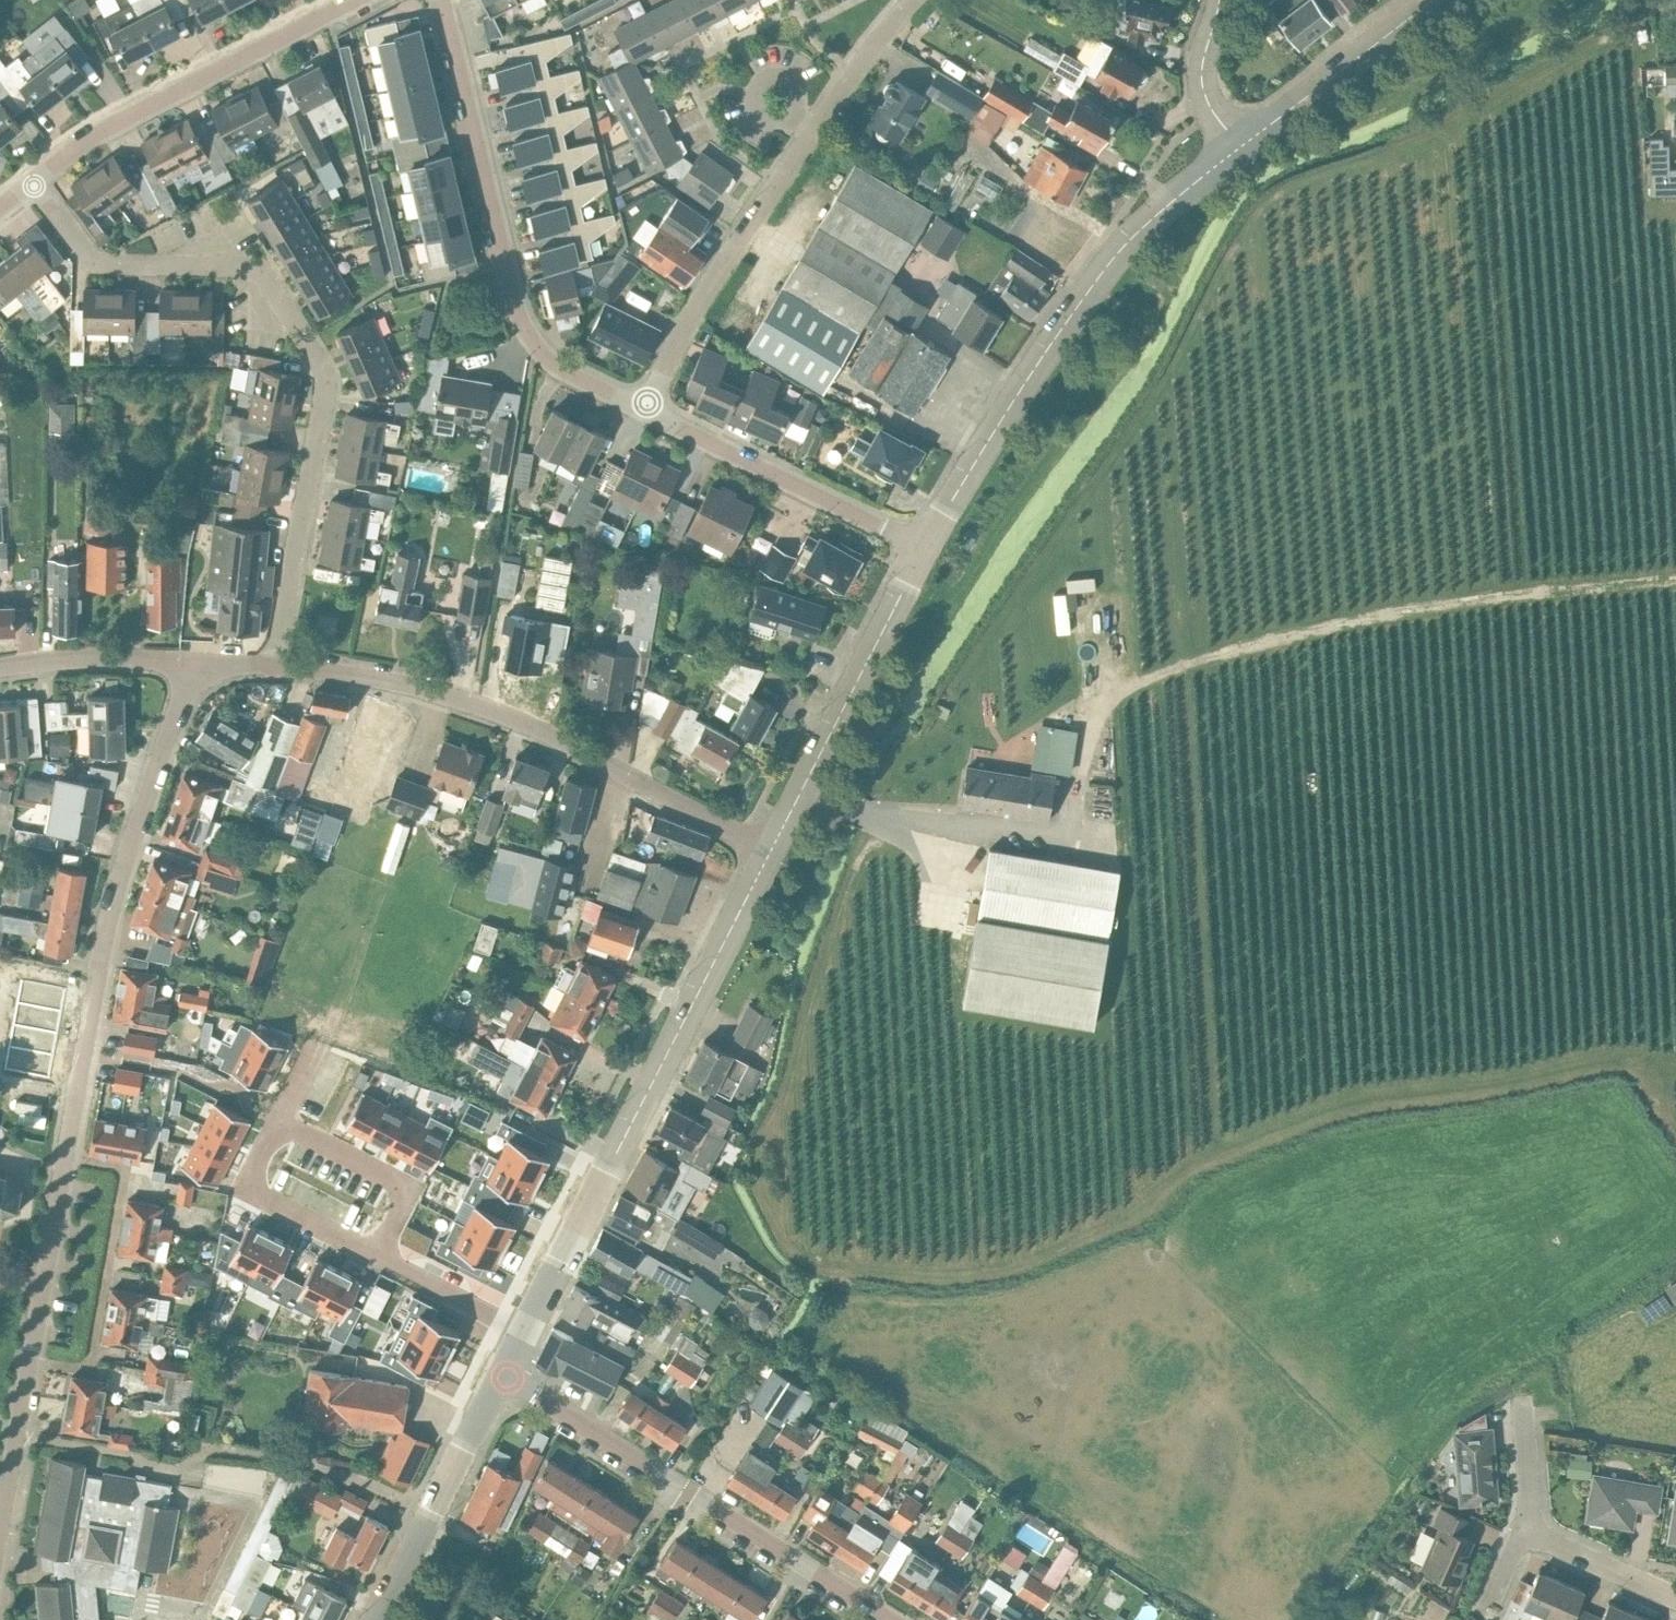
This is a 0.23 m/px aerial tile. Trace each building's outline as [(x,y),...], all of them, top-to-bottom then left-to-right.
[(134,0),(117,0),(120,6),(94,20),(111,53),(123,46),(129,58),(156,43),(134,0)] [(156,43),(180,31),(174,21),(187,14),(180,0),(134,0),(156,43)] [(225,0),(180,0),(187,14),(198,8),(204,19),(229,6),(225,0)] [(491,13),(515,0),(484,0),(491,13)] [(604,8),(600,0),(595,0),(586,5),(591,14),(604,8)] [(664,44),(696,28),(681,0),(669,0),(647,11),(664,44)] [(727,11),(721,0),(681,0),(696,28),(712,19),(717,25),(728,20),(726,12),(727,11)] [(727,11),(743,3),(749,9),(759,4),(758,0),(721,0),(727,11)] [(1115,9),(1112,21),(1121,23),(1119,29),(1129,31),(1129,34),(1143,37),(1144,33),(1158,36),(1160,25),(1163,26),(1164,23),(1165,23),(1170,4),(1152,0),(1112,0),(1110,8),(1115,9)] [(1268,2),(1300,44),(1332,20),(1317,0),(1271,0),(1268,2)] [(1341,13),(1358,0),(1332,0),(1341,13)] [(578,21),(591,14),(586,5),(573,11),(578,21)] [(565,28),(578,21),(573,11),(560,18),(565,28)] [(665,52),(663,44),(664,44),(647,11),(615,28),(623,44),(608,52),(616,68),(633,60),(649,51),(655,57),(665,52)] [(1082,11),(1077,23),(1100,32),(1105,19),(1082,11)] [(490,38),(502,35),(491,13),(484,14),(490,38)] [(384,59),(424,49),(419,26),(399,31),(396,19),(365,26),(369,44),(380,42),(384,59)] [(32,52),(63,91),(86,73),(78,64),(89,55),(66,25),(55,34),(66,48),(52,60),(48,54),(40,60),(33,52),(32,52)] [(502,86),(579,68),(579,67),(550,74),(546,59),(572,40),(573,40),(571,31),(507,46),(511,63),(498,66),(502,86)] [(1062,50),(1061,53),(1053,67),(1079,82),(1088,67),(1096,71),(1094,75),(1103,81),(1101,86),(1114,93),(1118,89),(1128,93),(1134,82),(1136,82),(1139,82),(1140,82),(1142,81),(1144,79),(1145,77),(1146,75),(1146,73),(1145,70),(1144,68),(1142,67),(1143,66),(1125,56),(1127,52),(1103,39),(1089,65),(1062,50)] [(344,68),(355,66),(349,43),(339,46),(344,68)] [(424,49),(384,59),(390,86),(431,77),(424,49)] [(0,77),(0,81),(22,108),(32,100),(40,109),(63,91),(32,52),(23,60),(18,55),(5,65),(9,70),(0,77)] [(633,60),(616,68),(599,76),(616,109),(649,92),(649,91),(654,87),(649,77),(642,77),(633,60)] [(341,107),(333,92),(334,91),(320,63),(290,79),(304,106),(288,114),(287,115),(292,125),(313,165),(314,165),(325,189),(342,181),(330,157),(309,115),(325,106),(329,113),(341,107)] [(1659,66),(1660,83),(1665,83),(1665,84),(1675,84),(1675,64),(1665,64),(1665,66),(1659,66)] [(355,66),(344,68),(351,95),(361,93),(355,66)] [(511,123),(588,104),(588,103),(558,110),(555,95),(581,76),(579,68),(502,86),(503,87),(516,84),(520,99),(506,102),(511,123)] [(970,119),(982,97),(938,70),(925,90),(970,119)] [(982,97),(1022,120),(1034,101),(995,76),(982,97)] [(397,112),(437,103),(431,77),(390,86),(397,112)] [(869,120),(876,124),(876,129),(876,130),(876,132),(877,134),(879,136),(881,138),(883,138),(886,138),(888,138),(890,137),(892,136),(893,134),(899,138),(925,96),(897,79),(895,82),(894,82),(893,81),(890,81),(889,81),(887,83),(886,84),(885,85),(884,88),(884,89),(885,91),(886,93),(888,95),(882,105),(880,103),(869,120)] [(0,81),(0,142),(20,126),(12,116),(22,108),(0,81)] [(235,97),(254,134),(275,124),(279,132),(292,125),(287,115),(288,114),(278,97),(266,103),(257,86),(235,97)] [(649,92),(616,109),(632,140),(665,123),(665,122),(670,117),(665,108),(658,109),(649,92)] [(361,93),(351,95),(357,122),(368,119),(361,93)] [(254,134),(235,97),(211,110),(221,128),(209,134),(220,154),(220,155),(223,161),(237,154),(232,146),(254,134)] [(982,97),(970,119),(972,119),(965,129),(987,143),(1000,123),(1014,131),(1021,120),(1022,121),(1022,120),(982,97)] [(1084,101),(1078,98),(1070,112),(1055,104),(1051,111),(1034,101),(1022,120),(1042,131),(1048,120),(1072,133),(1074,129),(1099,142),(1113,118),(1093,106),(1091,104),(1087,101),(1084,101)] [(437,103),(397,112),(402,133),(391,135),(395,153),(426,145),(424,134),(443,129),(437,103)] [(520,159),(596,140),(596,139),(567,146),(563,131),(589,113),(590,112),(588,104),(511,123),(525,120),(528,135),(515,138),(520,159)] [(184,166),(206,155),(208,160),(220,155),(214,143),(203,148),(186,117),(165,128),(184,166)] [(368,119),(357,122),(364,148),(374,145),(368,119)] [(665,123),(632,140),(648,172),(661,165),(682,154),(682,153),(686,149),(681,139),(674,140),(665,123)] [(164,182),(165,182),(173,178),(171,174),(184,166),(165,128),(142,140),(157,168),(145,175),(152,188),(164,182)] [(1675,183),(1675,166),(1670,167),(1669,144),(1663,144),(1663,137),(1651,137),(1651,183),(1675,183)] [(529,195),(605,177),(605,175),(575,182),(572,167),(598,149),(596,140),(520,159),(520,160),(533,156),(537,171),(524,175),(529,195)] [(1042,143),(1023,177),(1068,201),(1086,168),(1042,143)] [(426,145),(395,153),(399,170),(410,167),(415,188),(455,178),(449,152),(429,157),(426,145)] [(682,154),(661,165),(681,179),(678,183),(709,204),(721,186),(727,188),(734,179),(730,173),(731,171),(701,150),(693,161),(682,154)] [(92,169),(116,203),(137,188),(146,207),(158,201),(152,188),(145,175),(132,181),(112,154),(92,169)] [(226,167),(223,161),(220,155),(208,160),(215,173),(226,167)] [(302,157),(289,163),(294,173),(307,166),(302,157)] [(855,160),(745,344),(823,391),(934,207),(855,160)] [(628,164),(612,172),(619,185),(635,177),(628,164)] [(66,199),(97,243),(109,235),(96,217),(116,203),(92,169),(72,183),(77,191),(66,199)] [(924,169),(914,187),(928,196),(939,177),(924,169)] [(375,197),(386,195),(380,170),(370,172),(375,197)] [(683,283),(705,252),(694,245),(712,218),(709,216),(677,194),(664,185),(652,176),(615,195),(620,206),(629,240),(625,244),(638,253),(683,283)] [(605,177),(529,195),(529,196),(542,193),(546,208),(532,211),(536,228),(583,217),(580,203),(606,185),(607,185),(605,177)] [(261,218),(293,198),(281,178),(249,198),(261,218)] [(455,178),(415,188),(415,190),(401,193),(407,217),(421,213),(461,203),(455,178)] [(152,188),(158,201),(171,194),(164,182),(152,188)] [(326,189),(316,194),(323,207),(333,202),(326,189)] [(381,222),(392,220),(386,195),(375,197),(381,222)] [(293,198),(261,218),(273,236),(305,217),(293,198)] [(427,238),(467,228),(461,203),(421,213),(427,238)] [(368,204),(354,207),(357,218),(371,214),(368,204)] [(583,217),(536,228),(537,232),(551,229),(554,244),(541,247),(546,268),(578,261),(578,260),(594,256),(590,240),(615,221),(613,212),(584,218),(583,217)] [(937,213),(920,240),(949,258),(966,230),(937,213)] [(284,255),(316,236),(305,217),(273,236),(284,255)] [(392,220),(381,222),(388,248),(398,245),(392,220)] [(10,255),(58,317),(61,315),(54,307),(66,298),(46,273),(64,258),(36,223),(17,239),(22,245),(10,255)] [(374,227),(363,230),(367,244),(377,241),(374,227)] [(467,228),(427,238),(432,258),(421,261),(426,279),(457,272),(454,259),(474,254),(467,228)] [(284,255),(295,274),(327,255),(316,236),(284,255)] [(398,245),(388,248),(394,275),(404,272),(398,245)] [(1041,262),(1016,245),(985,291),(997,299),(998,297),(1030,318),(1049,289),(1031,277),(1041,262)] [(596,281),(590,291),(585,301),(594,305),(597,299),(603,302),(605,299),(611,302),(640,262),(620,247),(614,256),(596,281)] [(372,264),(382,262),(379,249),(369,251),(372,264)] [(10,255),(0,263),(0,308),(17,295),(42,327),(48,323),(54,331),(63,324),(58,318),(58,317),(10,255)] [(295,274),(307,293),(339,274),(327,255),(295,274)] [(382,262),(372,264),(375,278),(385,276),(382,262)] [(595,282),(596,281),(592,265),(572,269),(572,268),(547,274),(559,327),(579,322),(577,311),(582,309),(576,286),(595,282)] [(339,274),(307,293),(318,313),(351,293),(339,274)] [(1001,314),(975,298),(978,294),(958,281),(937,316),(955,327),(983,344),(1001,314)] [(85,331),(108,331),(109,288),(84,288),(83,307),(71,307),(70,362),(77,362),(83,362),(83,350),(85,350),(85,331)] [(147,350),(147,336),(148,320),(134,320),(134,288),(109,288),(108,331),(134,331),(134,350),(147,350)] [(185,332),(186,289),(161,289),(160,331),(185,332)] [(186,289),(185,332),(210,332),(210,350),(223,350),(224,319),(210,319),(211,290),(186,289)] [(643,360),(659,328),(610,304),(606,302),(602,309),(590,334),(643,360)] [(422,320),(432,323),(435,309),(425,307),(422,320)] [(462,329),(479,325),(476,312),(459,316),(462,329)] [(912,411),(949,352),(912,328),(911,329),(890,316),(855,372),(876,385),(875,387),(912,411)] [(337,333),(346,354),(382,338),(373,317),(337,333)] [(428,336),(432,323),(422,320),(418,334),(428,336)] [(147,336),(147,350),(161,350),(161,337),(147,336)] [(346,354),(355,374),(391,358),(382,338),(346,354)] [(415,347),(411,361),(421,363),(425,349),(415,347)] [(728,416),(739,390),(716,380),(726,357),(702,347),(686,384),(702,390),(696,403),(713,410),(710,415),(721,419),(723,414),(727,416),(728,416)] [(254,393),(296,401),(300,375),(278,371),(281,358),(251,353),(248,366),(258,367),(254,393)] [(418,407),(436,411),(436,413),(455,416),(455,419),(469,421),(469,419),(484,421),(490,382),(447,376),(450,353),(430,357),(418,407)] [(391,358),(355,374),(364,395),(400,379),(391,358)] [(739,390),(728,416),(746,423),(745,423),(762,430),(760,436),(771,440),(773,435),(778,437),(789,412),(769,403),(779,380),(752,368),(742,392),(739,390)] [(218,425),(268,434),(270,421),(291,425),(296,401),(254,393),(249,417),(231,414),(233,404),(223,402),(218,425)] [(807,423),(816,401),(802,395),(792,417),(807,423)] [(414,398),(394,400),(395,411),(414,410),(414,398)] [(75,406),(51,406),(51,432),(75,432),(75,406)] [(561,459),(582,417),(570,411),(568,414),(553,407),(535,446),(561,459)] [(395,444),(397,434),(400,422),(347,413),(342,442),(379,449),(380,442),(395,444)] [(497,413),(488,467),(510,470),(518,417),(497,413)] [(582,417),(561,459),(578,467),(571,481),(580,485),(566,516),(559,513),(556,520),(575,528),(589,499),(600,476),(587,470),(606,433),(592,426),(593,422),(582,417)] [(812,421),(800,449),(813,455),(825,427),(812,421)] [(242,467),(285,475),(290,450),(266,446),(268,434),(218,425),(216,439),(246,444),(242,467)] [(858,435),(851,447),(864,455),(863,456),(879,465),(876,470),(891,478),(894,473),(902,478),(915,456),(917,457),(922,448),(912,442),(910,445),(880,427),(871,443),(858,435)] [(379,449),(342,442),(337,472),(388,482),(391,470),(375,467),(379,449)] [(656,515),(679,469),(634,447),(624,467),(628,469),(615,495),(656,515)] [(518,450),(513,486),(528,488),(533,452),(518,450)] [(242,467),(238,492),(281,500),(285,475),(242,467)] [(730,551),(752,505),(710,484),(687,530),(730,551)] [(203,485),(200,499),(231,504),(234,491),(203,485)] [(170,489),(166,511),(195,516),(199,494),(170,489)] [(87,497),(84,531),(111,534),(112,516),(105,515),(106,498),(87,497)] [(322,527),(363,535),(367,515),(382,518),(384,507),(332,497),(328,515),(325,515),(322,527)] [(231,504),(200,499),(196,520),(215,522),(208,589),(222,590),(218,629),(258,633),(269,528),(264,527),(267,511),(231,504)] [(589,499),(575,528),(592,535),(606,507),(589,499)] [(681,499),(666,531),(680,538),(695,506),(681,499)] [(363,535),(322,527),(320,541),(324,541),(321,558),(373,568),(375,556),(360,554),(363,535)] [(814,549),(806,565),(831,579),(829,584),(840,590),(851,570),(856,570),(862,559),(858,556),(861,551),(841,540),(838,546),(821,536),(820,539),(808,533),(803,542),(814,549)] [(8,568),(7,540),(0,540),(0,568),(8,568)] [(88,540),(86,587),(126,588),(127,541),(88,540)] [(483,548),(478,573),(464,571),(457,616),(485,621),(492,576),(496,550),(483,548)] [(625,670),(634,671),(647,673),(667,551),(656,549),(653,563),(644,561),(642,575),(623,572),(618,604),(636,607),(632,633),(619,631),(615,651),(592,648),(584,697),(591,698),(590,703),(607,706),(608,700),(620,702),(625,670)] [(416,625),(423,591),(411,589),(418,556),(397,551),(390,584),(381,582),(374,616),(416,625)] [(82,632),(84,557),(49,556),(49,581),(55,581),(54,631),(82,632)] [(176,589),(181,589),(181,557),(147,557),(148,624),(176,624),(176,589)] [(503,559),(496,593),(514,596),(520,562),(503,559)] [(751,615),(752,616),(748,626),(750,631),(769,637),(773,635),(777,624),(815,636),(825,604),(761,584),(751,615)] [(16,633),(15,604),(0,605),(0,633),(16,633)] [(505,664),(517,666),(516,671),(533,674),(534,669),(542,671),(552,621),(505,612),(502,628),(511,630),(505,664)] [(699,650),(696,660),(728,669),(730,659),(699,650)] [(759,737),(777,705),(752,692),(765,668),(734,660),(720,685),(727,688),(721,699),(740,710),(733,723),(759,737)] [(681,685),(662,677),(658,688),(677,696),(681,685)] [(291,753),(275,792),(284,796),(285,795),(298,800),(302,791),(327,722),(329,711),(347,714),(350,696),(316,691),(312,713),(305,711),(301,723),(297,721),(286,751),(291,753)] [(671,697),(661,691),(650,712),(659,718),(654,728),(668,735),(671,728),(679,733),(673,744),(690,754),(693,749),(708,757),(705,762),(719,769),(722,764),(723,765),(738,739),(695,716),(699,710),(671,696),(671,697)] [(124,723),(123,695),(89,696),(90,711),(67,712),(66,699),(44,701),(47,729),(90,725),(90,724),(124,723)] [(6,704),(10,756),(43,754),(39,701),(38,701),(38,697),(17,699),(17,703),(6,704)] [(10,756),(6,704),(0,704),(0,757),(10,756)] [(388,763),(406,717),(380,707),(372,727),(366,724),(360,739),(345,733),(330,772),(360,784),(371,756),(388,763)] [(226,756),(227,755),(252,770),(247,781),(255,784),(255,785),(275,792),(291,753),(286,751),(297,721),(272,712),(261,741),(213,712),(197,739),(226,756)] [(90,724),(90,725),(91,753),(125,752),(124,723),(90,724)] [(1052,725),(1045,770),(1069,773),(1076,729),(1052,725)] [(50,732),(50,754),(70,754),(70,732),(50,732)] [(444,740),(429,785),(398,775),(388,804),(420,815),(427,795),(437,798),(442,785),(469,794),(483,754),(444,740)] [(518,799),(536,805),(549,768),(515,756),(504,785),(506,785),(502,794),(517,800),(518,799)] [(52,802),(97,810),(101,785),(115,787),(118,769),(92,764),(90,774),(79,772),(78,780),(73,779),(71,790),(55,787),(56,781),(27,776),(24,798),(52,802)] [(0,789),(0,800),(8,802),(11,789),(8,788),(10,781),(14,782),(17,769),(8,767),(5,779),(2,778),(0,789)] [(967,767),(960,806),(1049,821),(1056,777),(1032,773),(1031,778),(967,767)] [(173,805),(210,818),(217,797),(226,800),(230,787),(185,772),(173,805)] [(567,777),(552,834),(579,841),(583,827),(584,828),(595,785),(567,777)] [(477,828),(474,835),(489,841),(492,833),(493,834),(504,803),(486,797),(475,827),(477,828)] [(52,802),(47,828),(57,830),(64,831),(64,832),(93,837),(97,810),(52,802)] [(210,818),(173,805),(163,837),(199,849),(210,818)] [(321,813),(304,808),(298,823),(316,829),(321,813)] [(340,815),(325,810),(320,825),(335,830),(340,815)] [(710,833),(655,813),(646,836),(702,857),(710,833)] [(57,833),(46,832),(18,827),(15,840),(54,847),(57,833)] [(543,850),(548,834),(546,834),(541,854),(500,843),(486,895),(507,901),(508,899),(534,906),(548,858),(542,856),(543,850)] [(561,838),(548,834),(543,850),(542,856),(548,858),(534,906),(560,913),(574,862),(556,857),(561,838)] [(315,837),(310,852),(327,857),(332,842),(315,837)] [(199,862),(243,877),(248,863),(239,860),(239,859),(205,846),(199,862)] [(989,846),(963,1001),(1094,1023),(1120,869),(989,846)] [(613,850),(608,866),(643,877),(648,862),(613,850)] [(192,908),(193,907),(196,896),(184,892),(191,871),(154,858),(143,891),(191,908),(192,908)] [(643,877),(633,903),(679,921),(696,875),(659,861),(649,860),(648,862),(643,877)] [(243,877),(199,862),(194,876),(210,882),(209,884),(232,893),(239,876),(243,877)] [(56,895),(82,900),(87,872),(61,868),(56,895)] [(16,874),(13,886),(21,888),(18,901),(40,905),(45,879),(23,875),(16,874)] [(185,954),(189,939),(181,936),(191,908),(143,891),(131,923),(155,932),(161,934),(157,944),(185,954)] [(56,895),(51,922),(77,927),(82,900),(56,895)] [(587,898),(581,916),(595,921),(589,941),(628,954),(639,921),(602,909),(604,904),(587,898)] [(77,927),(51,922),(6,914),(3,929),(48,936),(45,949),(72,954),(77,927)] [(496,937),(499,925),(484,920),(480,932),(496,937)] [(280,941),(261,935),(251,962),(271,969),(280,941)] [(535,937),(530,951),(559,960),(564,946),(535,937)] [(474,951),(467,964),(476,969),(483,956),(474,951)] [(567,990),(601,1007),(617,976),(582,959),(576,969),(568,965),(562,966),(553,982),(555,983),(554,985),(567,990)] [(166,1001),(167,995),(154,993),(157,973),(123,967),(118,993),(166,1001)] [(66,986),(20,978),(16,1002),(61,1010),(66,986)] [(567,990),(554,985),(545,1003),(556,1009),(551,1021),(586,1038),(601,1007),(567,990)] [(180,990),(178,1004),(205,1009),(209,989),(199,987),(198,993),(180,990)] [(496,1002),(528,1018),(535,1005),(503,988),(496,1002)] [(166,1001),(118,993),(113,1019),(167,1029),(171,1003),(166,1002),(166,1001)] [(749,1001),(731,1034),(757,1048),(774,1014),(749,1001)] [(61,1010),(16,1002),(12,1024),(57,1032),(61,1010)] [(498,1051),(563,1083),(578,1054),(543,1036),(538,1047),(518,1037),(528,1018),(496,1002),(488,1016),(506,1025),(504,1030),(508,1032),(498,1051)] [(202,1019),(200,1032),(211,1034),(213,1021),(202,1019)] [(447,1027),(434,1019),(426,1031),(439,1040),(447,1027)] [(241,1022),(230,1044),(277,1068),(288,1046),(278,1041),(279,1039),(274,1036),(273,1038),(241,1022)] [(57,1032),(12,1024),(8,1047),(53,1055),(57,1032)] [(153,1054),(156,1036),(127,1031),(124,1049),(153,1054)] [(200,1032),(198,1045),(208,1047),(211,1034),(200,1032)] [(750,1090),(762,1067),(705,1038),(686,1073),(731,1096),(735,1087),(749,1093),(750,1090)] [(477,1040),(467,1059),(482,1066),(504,1077),(497,1090),(512,1097),(546,1115),(563,1083),(498,1051),(491,1048),(477,1040)] [(230,1044),(219,1066),(266,1090),(277,1068),(230,1044)] [(53,1055),(8,1047),(4,1070),(49,1078),(53,1055)] [(117,1064),(113,1089),(126,1091),(130,1067),(117,1064)] [(130,1067),(126,1091),(139,1094),(143,1069),(130,1067)] [(386,1068),(382,1078),(395,1083),(398,1072),(386,1068)] [(398,1072),(395,1083),(407,1087),(411,1077),(398,1072)] [(357,1103),(345,1127),(367,1138),(385,1103),(364,1093),(371,1080),(358,1073),(346,1097),(357,1103)] [(431,1085),(427,1095),(439,1099),(443,1089),(431,1085)] [(443,1089),(439,1099),(452,1104),(455,1094),(443,1089)] [(709,1094),(699,1112),(726,1126),(736,1108),(709,1094)] [(172,1098),(170,1110),(181,1112),(183,1099),(172,1098)] [(490,1109),(470,1099),(460,1119),(480,1129),(490,1109)] [(215,1103),(204,1124),(239,1142),(250,1120),(215,1103)] [(385,1103),(367,1138),(388,1149),(406,1114),(385,1103)] [(663,1148),(690,1162),(712,1174),(713,1173),(708,1171),(726,1136),(703,1124),(705,1121),(672,1103),(659,1127),(671,1134),(663,1148)] [(406,1114),(388,1149),(409,1159),(432,1115),(411,1104),(406,1114)] [(170,1110),(168,1123),(178,1125),(181,1112),(170,1110)] [(432,1115),(409,1159),(431,1170),(453,1126),(432,1115)] [(115,1156),(122,1121),(97,1117),(90,1152),(115,1156)] [(498,1133),(487,1153),(498,1158),(539,1179),(546,1167),(544,1166),(549,1157),(522,1143),(527,1132),(502,1119),(496,1132),(498,1133)] [(122,1121),(115,1156),(141,1161),(147,1126),(122,1121)] [(204,1124),(193,1145),(228,1163),(239,1142),(204,1124)] [(159,1139),(157,1152),(168,1154),(170,1141),(159,1139)] [(193,1145),(182,1167),(217,1185),(228,1163),(193,1145)] [(645,1150),(627,1182),(660,1202),(679,1169),(645,1150)] [(475,1172),(469,1185),(494,1198),(500,1186),(527,1200),(532,1191),(533,1192),(539,1179),(498,1158),(487,1153),(477,1173),(475,1172)] [(712,1174),(690,1162),(682,1178),(709,1193),(717,1177),(712,1175),(712,1174)] [(1,1217),(1,1214),(18,1209),(20,1210),(22,1209),(19,1206),(22,1188),(27,1187),(24,1185),(21,1186),(8,1174),(9,1171),(7,1171),(6,1175),(0,1174),(0,1217),(1,1217)] [(191,1206),(195,1183),(181,1181),(177,1204),(191,1206)] [(469,1185),(462,1197),(475,1204),(465,1224),(506,1245),(512,1232),(511,1232),(516,1223),(488,1209),(494,1198),(469,1185)] [(636,1201),(620,1193),(607,1217),(655,1242),(661,1231),(687,1244),(688,1242),(716,1256),(722,1244),(724,1242),(718,1238),(655,1203),(639,1196),(636,1201)] [(172,1233),(173,1227),(159,1224),(163,1204),(129,1198),(124,1225),(172,1233)] [(442,1238),(435,1250),(460,1263),(466,1252),(486,1262),(494,1266),(498,1257),(500,1258),(506,1245),(465,1224),(455,1219),(445,1239),(442,1238)] [(221,1229),(214,1265),(247,1282),(272,1234),(268,1232),(258,1227),(258,1228),(249,1224),(240,1239),(221,1229)] [(433,1237),(408,1224),(399,1240),(424,1253),(433,1237)] [(172,1233),(124,1225),(119,1251),(154,1257),(157,1238),(171,1241),(172,1233)] [(603,1228),(590,1254),(629,1274),(635,1263),(642,1267),(644,1265),(650,1253),(643,1249),(643,1248),(603,1228)] [(272,1234),(247,1282),(268,1292),(267,1294),(281,1301),(292,1278),(281,1272),(293,1247),(284,1242),(285,1241),(272,1234)] [(292,1278),(281,1301),(293,1307),(294,1305),(315,1316),(339,1269),(326,1262),(325,1263),(316,1258),(303,1283),(292,1278)] [(667,1262),(660,1276),(682,1288),(690,1273),(667,1262)] [(162,1278),(185,1282),(187,1268),(165,1264),(162,1278)] [(339,1269),(315,1316),(316,1317),(321,1307),(337,1315),(328,1333),(345,1342),(362,1307),(351,1301),(361,1281),(352,1277),(353,1276),(339,1269)] [(596,1271),(590,1283),(599,1288),(598,1290),(609,1296),(617,1282),(596,1271)] [(684,1286),(681,1291),(697,1302),(711,1311),(715,1306),(724,1292),(694,1271),(684,1286)] [(185,1282),(162,1278),(160,1291),(183,1295),(185,1282)] [(1675,1303),(1675,1281),(1666,1288),(1675,1303)] [(391,1290),(376,1282),(362,1309),(377,1317),(391,1290)] [(576,1284),(562,1310),(586,1322),(591,1312),(612,1323),(609,1330),(627,1340),(635,1325),(647,1332),(654,1320),(641,1313),(616,1300),(609,1296),(598,1290),(596,1294),(576,1284)] [(108,1314),(155,1322),(160,1296),(113,1288),(108,1314)] [(410,1308),(399,1328),(450,1354),(456,1342),(455,1341),(460,1332),(432,1318),(438,1307),(413,1294),(407,1306),(410,1308)] [(682,1294),(654,1334),(667,1343),(676,1350),(664,1368),(678,1377),(694,1352),(692,1351),(698,1343),(679,1330),(692,1311),(709,1322),(715,1314),(711,1311),(697,1302),(696,1303),(682,1294)] [(768,1313),(762,1307),(754,1308),(748,1314),(749,1322),(755,1328),(763,1327),(769,1321),(768,1313)] [(155,1322),(108,1314),(103,1340),(138,1346),(142,1326),(154,1329),(155,1322)] [(623,1360),(593,1345),(592,1346),(573,1337),(573,1336),(553,1325),(536,1358),(557,1368),(559,1365),(608,1390),(622,1362),(623,1360)] [(386,1347),(379,1360),(405,1372),(410,1361),(426,1369),(438,1375),(442,1366),(444,1367),(450,1354),(399,1328),(389,1348),(386,1347)] [(362,1336),(351,1330),(346,1341),(356,1347),(362,1336)] [(628,1365),(637,1348),(601,1330),(593,1345),(623,1360),(622,1362),(628,1365)] [(694,1352),(678,1377),(689,1385),(707,1358),(706,1357),(709,1352),(699,1345),(694,1352)] [(375,1366),(352,1354),(349,1374),(311,1369),(303,1421),(347,1427),(349,1419),(401,1429),(408,1385),(374,1379),(375,1366)] [(146,1368),(194,1377),(197,1365),(148,1355),(146,1368)] [(773,1366),(750,1402),(781,1422),(784,1417),(786,1418),(795,1423),(814,1392),(804,1386),(773,1366)] [(194,1377),(146,1368),(143,1381),(165,1386),(163,1395),(158,1400),(151,1399),(149,1408),(188,1416),(189,1409),(189,1403),(194,1377)] [(68,1403),(116,1412),(117,1404),(104,1402),(107,1381),(73,1375),(68,1403)] [(646,1428),(665,1398),(660,1394),(654,1404),(631,1390),(618,1410),(646,1428)] [(665,1398),(646,1428),(673,1445),(687,1424),(665,1410),(670,1401),(665,1398)] [(116,1412),(68,1403),(64,1427),(98,1433),(102,1415),(115,1417),(116,1412)] [(188,1416),(186,1425),(198,1427),(201,1411),(189,1409),(188,1416)] [(788,1448),(806,1419),(804,1418),(799,1426),(786,1418),(773,1439),(788,1448)] [(806,1419),(788,1448),(801,1456),(819,1427),(806,1419)] [(864,1419),(857,1432),(886,1447),(880,1458),(890,1463),(902,1438),(864,1419)] [(1497,1501),(1494,1450),(1493,1428),(1462,1430),(1442,1457),(1449,1462),(1457,1462),(1461,1503),(1497,1501)] [(112,1430),(109,1443),(109,1444),(131,1448),(133,1434),(112,1430)] [(382,1471),(408,1483),(428,1441),(406,1431),(400,1433),(382,1471)] [(755,1498),(780,1460),(752,1442),(728,1480),(755,1498)] [(513,1468),(531,1477),(544,1452),(525,1443),(513,1468)] [(1569,1456),(1566,1475),(1591,1479),(1593,1459),(1586,1458),(1586,1455),(1572,1453),(1571,1456),(1569,1456)] [(550,1506),(572,1472),(549,1457),(533,1482),(555,1496),(550,1506)] [(85,1475),(87,1464),(53,1458),(36,1551),(54,1554),(56,1581),(36,1583),(40,1619),(105,1619),(104,1618),(99,1619),(96,1582),(102,1584),(138,1590),(143,1565),(170,1570),(182,1508),(170,1506),(174,1484),(105,1471),(104,1478),(85,1475)] [(263,1482),(265,1466),(211,1460),(209,1475),(263,1482)] [(475,1488),(517,1508),(522,1499),(511,1494),(520,1475),(489,1460),(475,1488)] [(780,1460),(755,1498),(782,1515),(796,1495),(795,1494),(798,1490),(785,1482),(782,1486),(773,1480),(779,1471),(775,1468),(780,1460)] [(802,1487),(814,1494),(827,1473),(815,1465),(802,1487)] [(868,1497),(880,1477),(868,1469),(855,1489),(868,1497)] [(288,1492),(297,1474),(296,1473),(296,1472),(281,1470),(212,1610),(224,1616),(226,1612),(228,1613),(245,1580),(258,1554),(270,1529),(268,1528),(287,1492),(288,1492)] [(578,1510),(579,1511),(595,1486),(572,1472),(550,1506),(572,1520),(578,1510)] [(297,1474),(288,1492),(331,1516),(337,1505),(358,1517),(367,1499),(345,1487),(342,1493),(308,1475),(306,1478),(297,1474)] [(1660,1486),(1595,1475),(1588,1520),(1632,1527),(1635,1508),(1656,1511),(1660,1486)] [(880,1477),(868,1497),(877,1503),(890,1483),(880,1477)] [(579,1511),(591,1519),(585,1528),(595,1535),(617,1500),(595,1486),(579,1511)] [(844,1525),(825,1514),(836,1496),(821,1486),(803,1513),(815,1521),(808,1531),(836,1549),(855,1518),(850,1515),(844,1525)] [(517,1508),(475,1488),(463,1513),(495,1528),(498,1522),(508,1527),(517,1508)] [(906,1491),(888,1520),(904,1530),(923,1501),(906,1491)] [(617,1500),(595,1535),(602,1540),(600,1542),(617,1552),(625,1540),(640,1515),(617,1500)] [(528,1542),(545,1514),(533,1507),(516,1534),(528,1542)] [(1441,1527),(1423,1567),(1459,1583),(1470,1558),(1466,1557),(1474,1539),(1463,1534),(1469,1521),(1441,1508),(1434,1524),(1441,1527)] [(855,1518),(836,1549),(862,1566),(874,1547),(887,1528),(861,1511),(856,1519),(855,1518)] [(343,1562),(348,1553),(368,1564),(389,1525),(368,1514),(357,1536),(337,1526),(323,1551),(343,1562)] [(545,1514),(528,1542),(529,1543),(535,1534),(556,1547),(568,1528),(545,1514)] [(962,1530),(950,1549),(961,1557),(975,1536),(974,1535),(983,1521),(972,1515),(962,1530)] [(950,1549),(962,1530),(948,1520),(935,1539),(950,1549)] [(568,1528),(556,1547),(578,1562),(580,1559),(588,1547),(591,1543),(568,1528)] [(270,1529),(258,1554),(271,1558),(273,1554),(278,1556),(282,1546),(278,1533),(270,1529)] [(670,1569),(685,1578),(700,1553),(677,1539),(657,1571),(666,1577),(670,1569)] [(1009,1541),(1000,1556),(1017,1567),(1027,1552),(1009,1541)] [(1076,1551),(1063,1543),(1053,1561),(1065,1568),(1076,1551)] [(903,1562),(889,1583),(916,1601),(937,1569),(940,1564),(913,1546),(903,1562)] [(600,1554),(588,1547),(580,1559),(592,1566),(600,1554)] [(685,1578),(708,1592),(723,1568),(700,1553),(685,1578)] [(271,1594),(271,1593),(269,1591),(258,1586),(272,1561),(271,1560),(271,1558),(258,1554),(245,1580),(271,1594)] [(1016,1592),(1029,1600),(1041,1580),(1049,1566),(1036,1558),(1016,1592)] [(589,1569),(581,1564),(572,1579),(580,1583),(589,1569)] [(708,1592),(730,1606),(746,1582),(723,1568),(708,1592)] [(937,1569),(916,1601),(943,1618),(956,1598),(963,1586),(937,1569)] [(1559,1580),(1538,1570),(1523,1602),(1512,1597),(1502,1617),(1508,1619),(1516,1619),(1519,1613),(1528,1617),(1533,1608),(1545,1613),(1559,1580)] [(245,1580),(228,1613),(237,1617),(243,1607),(260,1615),(271,1594),(245,1580)] [(1055,1588),(1041,1580),(1029,1600),(1043,1608),(1055,1588)] [(1588,1611),(1576,1606),(1583,1591),(1559,1580),(1545,1613),(1559,1619),(1584,1619),(1588,1611)] [(746,1582),(730,1606),(752,1619),(754,1619),(769,1596),(746,1582)] [(323,1619),(336,1619),(347,1598),(317,1583),(303,1610),(323,1619)] [(661,1587),(648,1607),(660,1614),(672,1594),(661,1587)] [(990,1599),(978,1591),(963,1614),(972,1619),(1016,1619),(1020,1613),(992,1596),(990,1599)] [(662,1616),(669,1619),(672,1619),(684,1602),(674,1595),(662,1616)] [(1630,1611),(1607,1601),(1600,1617),(1588,1611),(1584,1619),(1626,1619),(1630,1611)] [(495,1602),(483,1619),(523,1619),(495,1602)] [(1368,1608),(1363,1619),(1394,1619),(1368,1608)] [(303,1610),(298,1619),(323,1619),(303,1610)] [(790,1610),(783,1619),(805,1619),(790,1610)] [(1630,1611),(1626,1619),(1648,1619),(1630,1611)]
